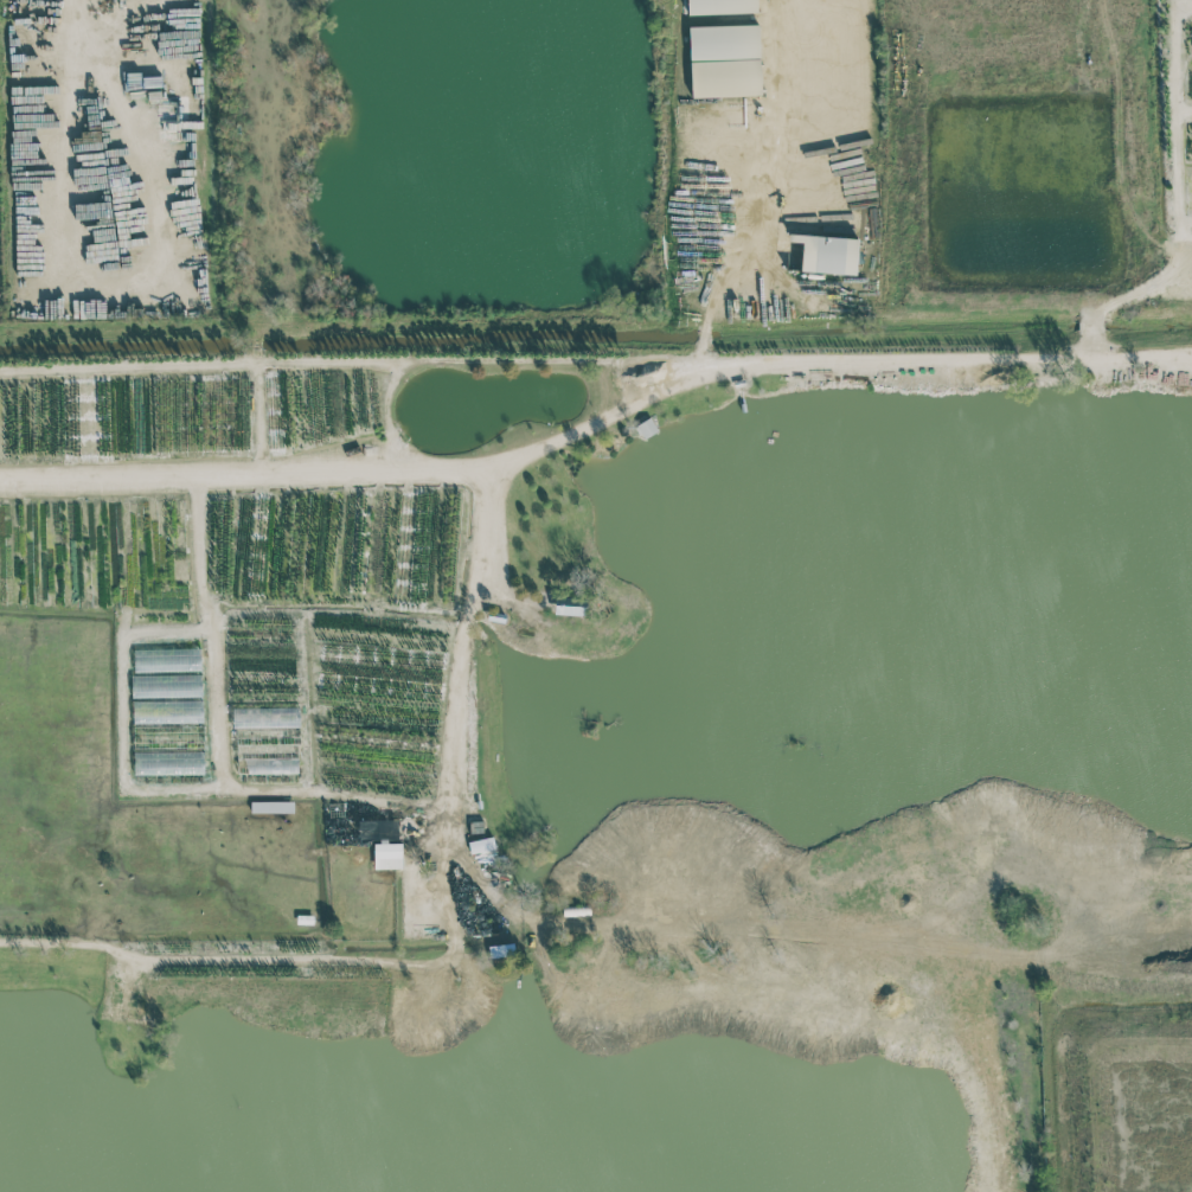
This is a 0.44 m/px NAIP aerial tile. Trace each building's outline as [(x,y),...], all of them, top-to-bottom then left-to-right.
[(688,14),(757,12),(757,0),(687,0),(688,14)] [(689,26),(691,97),(761,94),(759,23),(689,26)] [(801,271),(856,274),(858,237),(790,234),(789,241),(802,241),(801,271)] [(659,429),(650,416),(636,425),(644,438),(659,429)] [(293,812),(293,801),(251,801),(251,812),(293,812)] [(398,819),(351,820),(351,840),(374,840),(374,868),(402,868),(401,841),(398,841),(398,819)]
